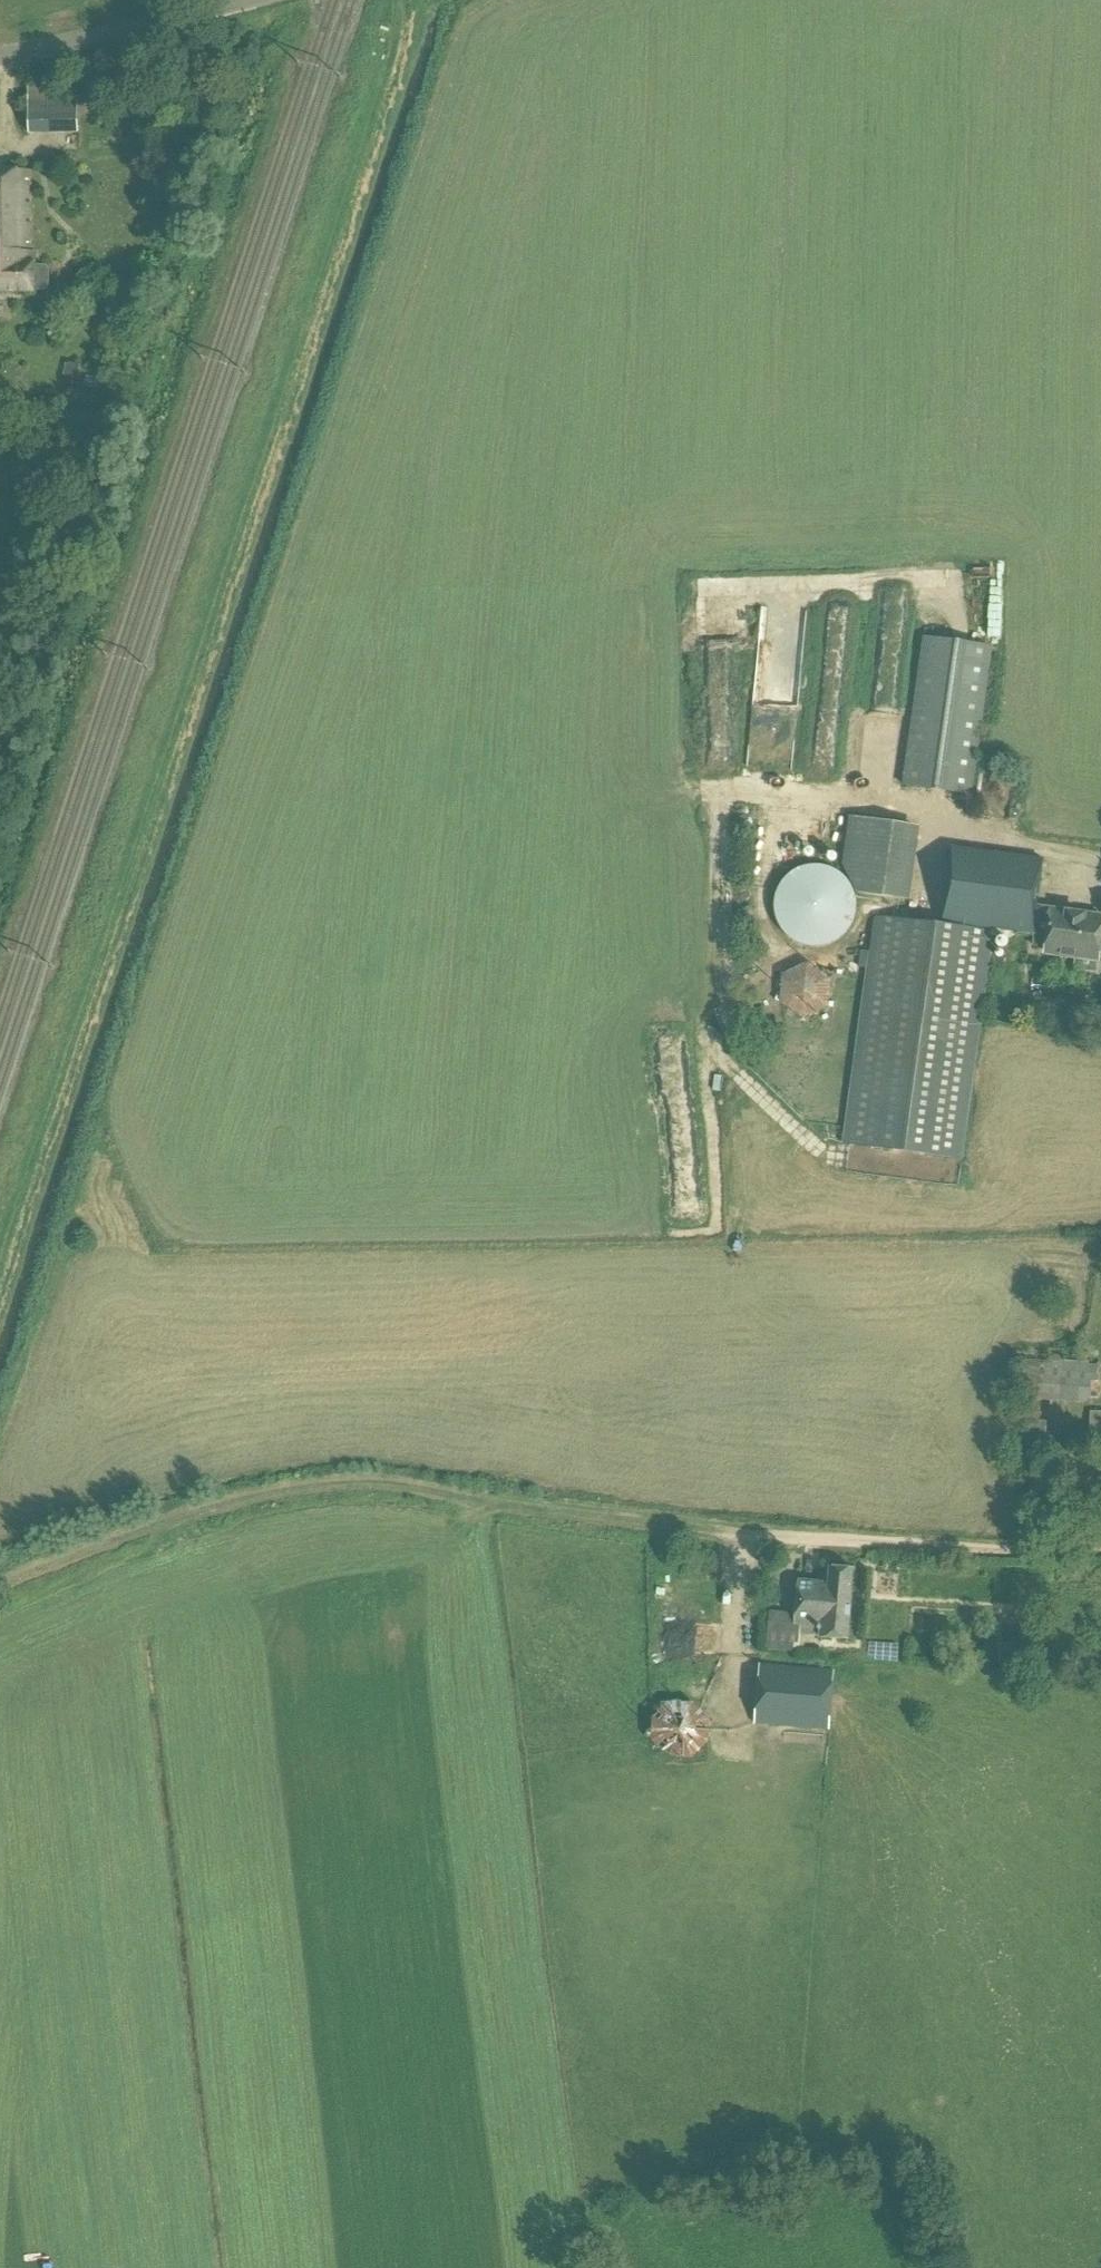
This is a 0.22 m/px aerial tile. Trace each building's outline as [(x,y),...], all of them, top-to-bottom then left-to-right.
[(30,131),(80,131),(80,104),(31,104),(30,131)] [(5,255),(5,271),(0,271),(0,292),(34,292),(44,292),(48,288),(48,271),(44,267),(34,267),(34,253),(30,253),(31,172),(31,171),(0,171),(0,255),(5,255)] [(996,648),(1009,648),(1009,586),(996,586),(996,648)] [(832,675),(862,676),(863,600),(833,599),(832,675)] [(940,791),(970,795),(991,648),(956,643),(925,639),(904,785),(940,791)] [(799,722),(795,644),(775,645),(779,723),(799,722)] [(843,866),(857,894),(902,900),(913,825),(850,817),(843,866)] [(1036,934),(1033,950),(1044,951),(1044,952),(1076,956),(1075,968),(1098,971),(1099,959),(1097,959),(1100,929),(1100,918),(1036,909),(1042,860),(954,849),(944,922),(1036,934)] [(785,910),(786,917),(789,924),(795,932),(803,937),(811,940),(819,941),(829,940),(838,936),(846,929),(850,922),(853,916),(853,911),(853,904),(851,896),(846,888),(841,881),(832,877),(824,875),(816,875),(808,877),(800,881),(794,887),(789,893),(786,902),(785,910)] [(875,916),(843,1143),(960,1159),(978,1026),(991,932),(928,923),(875,916)] [(780,1002),(802,1018),(827,1006),(829,979),(807,963),(783,974),(780,1002)] [(1020,1399),(1041,1400),(1090,1403),(1091,1389),(1099,1389),(1099,1366),(1023,1360),(1020,1399)] [(1075,1411),(1057,1410),(1057,1427),(1075,1428),(1075,1411)] [(1100,1448),(1100,1413),(1091,1413),(1089,1447),(1100,1448)] [(767,1649),(800,1652),(802,1625),(822,1626),(821,1636),(849,1638),(854,1570),(830,1568),(829,1582),(800,1580),(797,1612),(771,1610),(767,1649)] [(1003,1655),(1000,1671),(1011,1672),(1013,1656),(1003,1655)] [(757,1722),(828,1728),(833,1672),(762,1665),(757,1722)] [(712,1732),(712,1727),(711,1719),(710,1714),(707,1709),(703,1704),(697,1700),(692,1698),(687,1696),(680,1696),(675,1696),(668,1699),(662,1703),(659,1705),(655,1711),(653,1716),(651,1721),(651,1728),(651,1733),(654,1740),(657,1745),(660,1749),(664,1752),(670,1755),(676,1757),(682,1757),(687,1757),(693,1755),(698,1752),(703,1749),(707,1743),(710,1738),(712,1732)]
